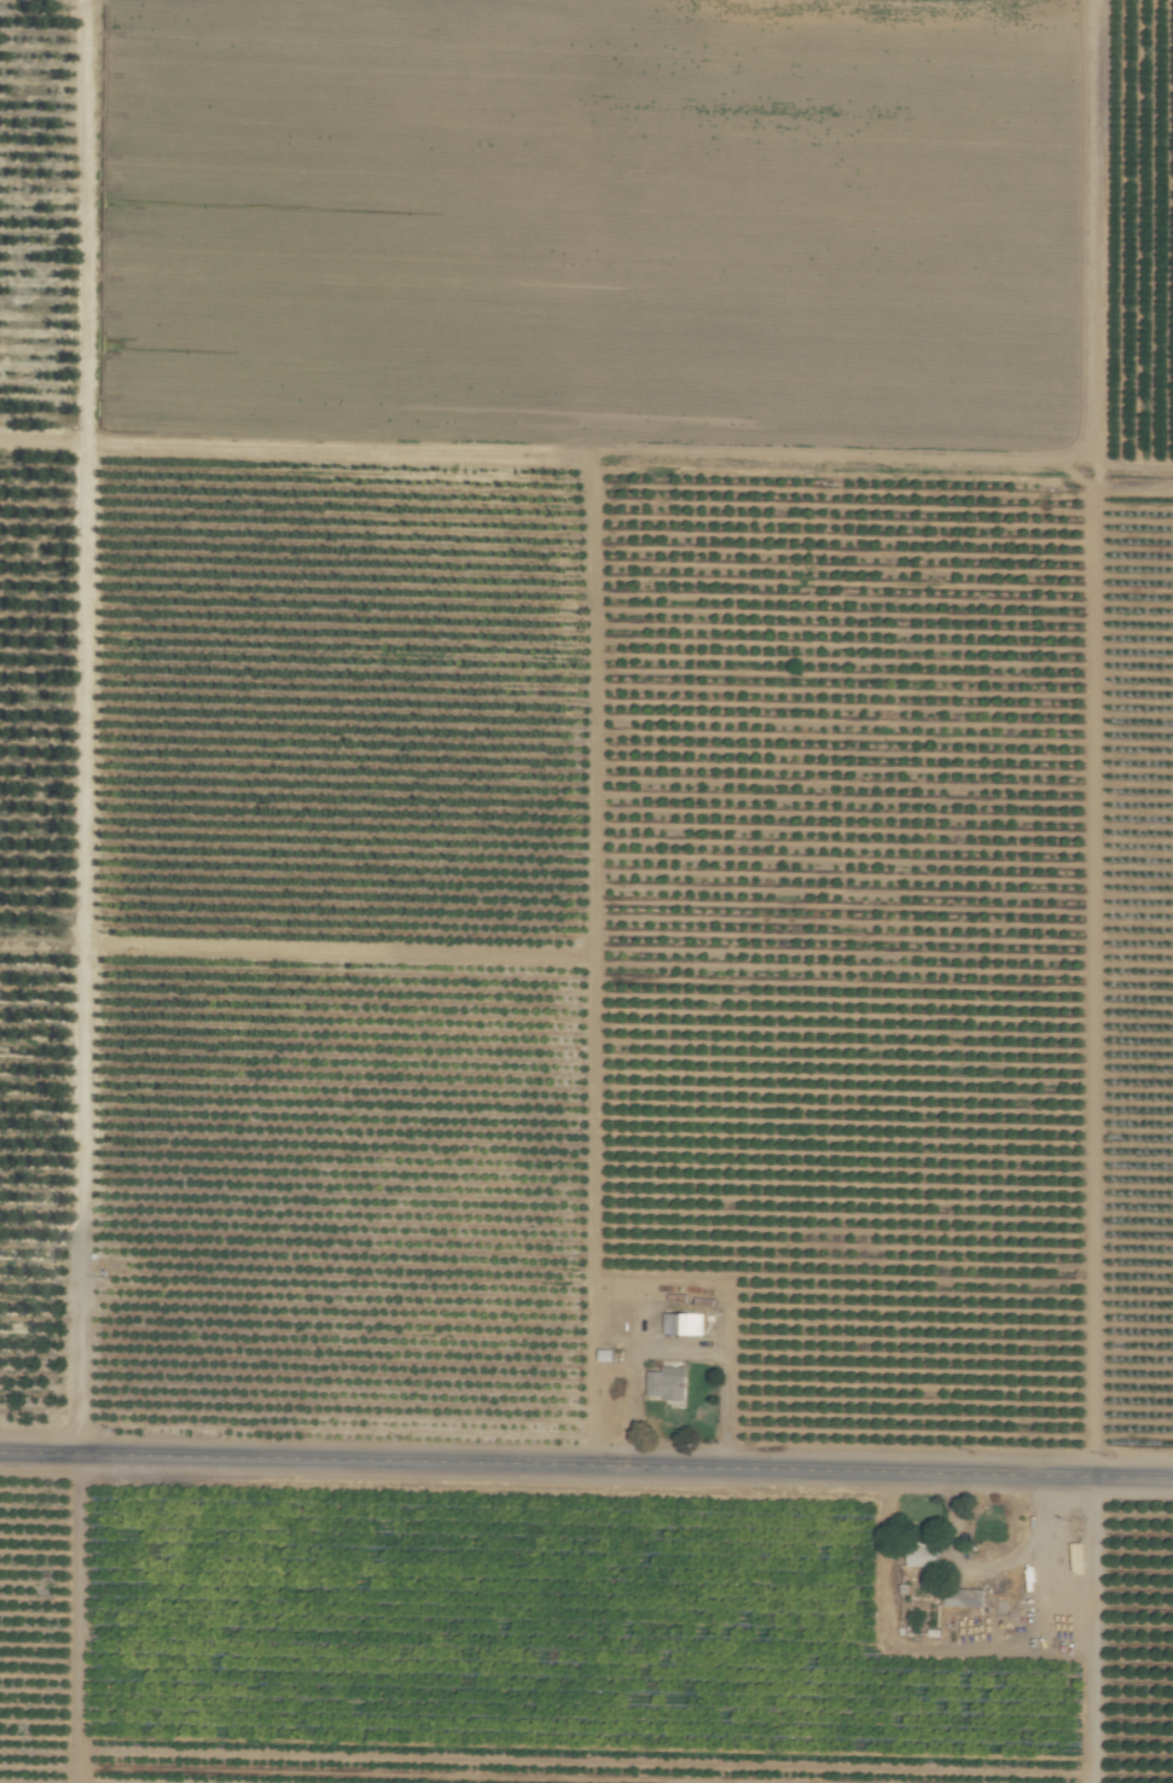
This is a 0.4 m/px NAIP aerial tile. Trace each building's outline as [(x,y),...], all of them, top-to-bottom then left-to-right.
[(648,1371),(648,1398),(686,1398),(686,1366),(660,1366),(660,1371),(648,1371)] [(947,1605),(985,1606),(985,1589),(947,1588),(947,1605)]
